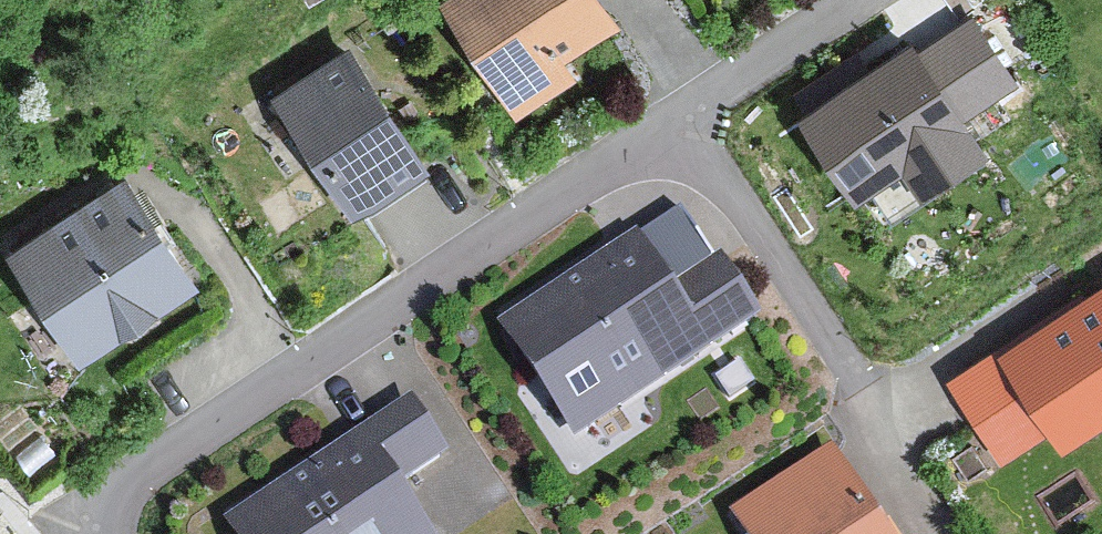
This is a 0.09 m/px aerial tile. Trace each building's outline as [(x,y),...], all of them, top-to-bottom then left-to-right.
[(504,118),(571,77),(556,52),(609,19),(597,0),(430,0),(504,118)] [(1020,83),(973,11),(918,46),(914,39),(797,113),(853,200),(902,169),(920,198),(988,155),(965,118),(1020,83)] [(419,158),(341,37),(260,88),(338,210),(419,158)] [(0,239),(0,246),(65,355),(192,279),(124,165),(0,239)] [(490,319),(566,435),(706,345),(666,284),(630,228),(490,319)] [(717,252),(666,284),(706,345),(756,312),(717,252)] [(1101,408),(1101,276),(942,375),(1002,470),(1101,408)] [(405,394),(355,426),(395,487),(445,455),(405,394)] [(215,517),(226,533),(425,533),(395,487),(355,426),(215,517)] [(824,443),(717,512),(732,533),(883,533),(824,443)]
